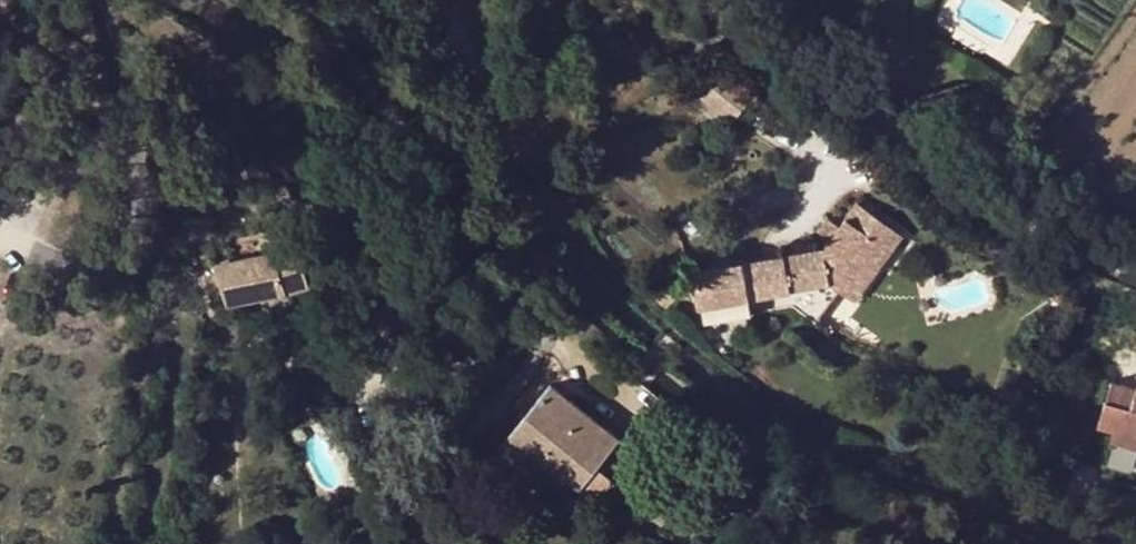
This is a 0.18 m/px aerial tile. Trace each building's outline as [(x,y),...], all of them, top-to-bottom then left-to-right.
[(731,122),(752,95),(722,72),(700,98),(731,122)] [(272,182),(263,156),(237,166),(245,191),(272,182)] [(925,214),(932,205),(918,194),(911,204),(925,214)] [(835,286),(849,266),(860,274),(881,244),(873,238),(884,221),(855,200),(838,225),(826,216),(816,230),(828,239),(822,248),(690,271),(697,307),(833,284),(835,286)] [(855,299),(902,234),(884,221),(873,238),(881,244),(860,274),(849,266),(835,286),(855,299)] [(272,253),(279,272),(299,267),(293,248),(272,253)] [(215,265),(226,307),(306,287),(299,267),(279,272),(272,253),(215,265)] [(1060,303),(1065,293),(1054,287),(1049,297),(1060,303)] [(1110,381),(1098,424),(1114,429),(1111,439),(1135,446),(1135,386),(1135,388),(1110,381)] [(527,417),(512,434),(497,454),(528,478),(539,464),(590,503),(607,481),(619,490),(630,475),(606,455),(619,438),(552,385),(527,417)] [(499,424),(512,434),(527,417),(515,408),(514,406),(499,424)] [(281,419),(291,415),(287,407),(277,412),(281,419)]
